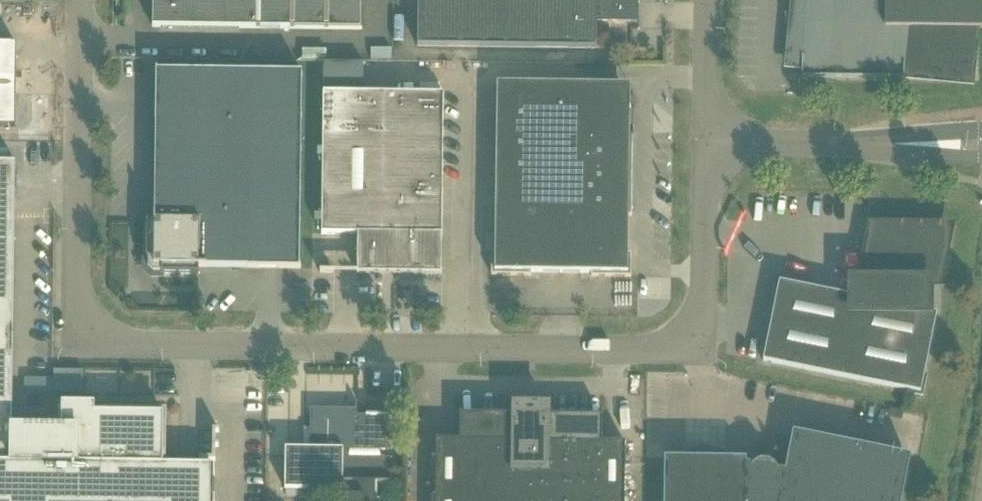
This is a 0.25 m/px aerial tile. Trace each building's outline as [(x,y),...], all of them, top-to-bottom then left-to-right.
[(361,31),(361,0),(153,0),(153,28),(361,31)] [(596,49),(596,22),(624,22),(624,5),(634,5),(634,0),(418,0),(417,47),(596,49)] [(973,80),(978,29),(981,29),(981,0),(792,0),(791,14),(785,13),(785,27),(790,27),(786,63),(802,64),(802,78),(904,79),(904,74),(973,80)] [(15,128),(16,45),(0,45),(0,127),(15,128)] [(295,49),(295,59),(319,59),(319,49),(295,49)] [(391,49),(370,49),(371,61),(391,61),(391,49)] [(161,275),(199,275),(199,268),(301,269),(301,268),(300,268),(302,73),(157,71),(157,70),(156,70),(154,222),(147,222),(146,259),(148,259),(148,267),(154,273),(162,273),(161,275)] [(495,178),(632,180),(633,127),(623,127),(624,89),(604,89),(604,86),(584,86),(497,84),(495,178)] [(357,274),(442,275),(442,273),(441,273),(442,236),(443,236),(443,235),(442,235),(443,95),(323,93),(321,235),(357,235),(357,274)] [(11,159),(11,150),(0,150),(0,159),(11,159)] [(211,466),(163,465),(164,414),(95,413),(95,404),(62,404),(61,412),(12,412),(15,163),(0,163),(0,500),(211,500),(211,466)] [(591,277),(631,278),(631,254),(628,254),(629,217),(632,217),(632,180),(495,178),(494,252),(491,252),(491,276),(531,276),(531,273),(591,274),(591,277)] [(763,362),(921,394),(937,314),(929,312),(929,283),(938,284),(947,243),(872,228),(861,281),(851,281),(851,297),(779,282),(763,362)] [(54,371),(54,393),(83,393),(84,371),(54,371)] [(377,499),(385,499),(386,458),(380,458),(380,451),(386,451),(386,409),(385,409),(385,416),(357,416),(358,403),(355,402),(355,410),(348,410),(347,500),(377,500),(377,499)] [(530,472),(514,472),(515,406),(514,406),(513,413),(514,413),(514,416),(460,415),(460,441),(436,441),(435,500),(530,500),(530,472)] [(625,443),(602,443),(602,417),(548,416),(548,414),(549,414),(549,406),(542,406),(542,411),(521,411),(521,406),(515,406),(514,472),(530,472),(530,500),(624,500),(625,443)] [(348,410),(310,409),(310,449),(285,449),(285,490),(342,491),(342,500),(347,500),(348,410)] [(889,409),(887,418),(901,421),(903,412),(889,409)] [(904,457),(905,457),(906,455),(793,433),(785,472),(772,470),(773,467),(759,464),(758,467),(746,464),(746,460),(664,459),(664,500),(895,500),(904,457)]
